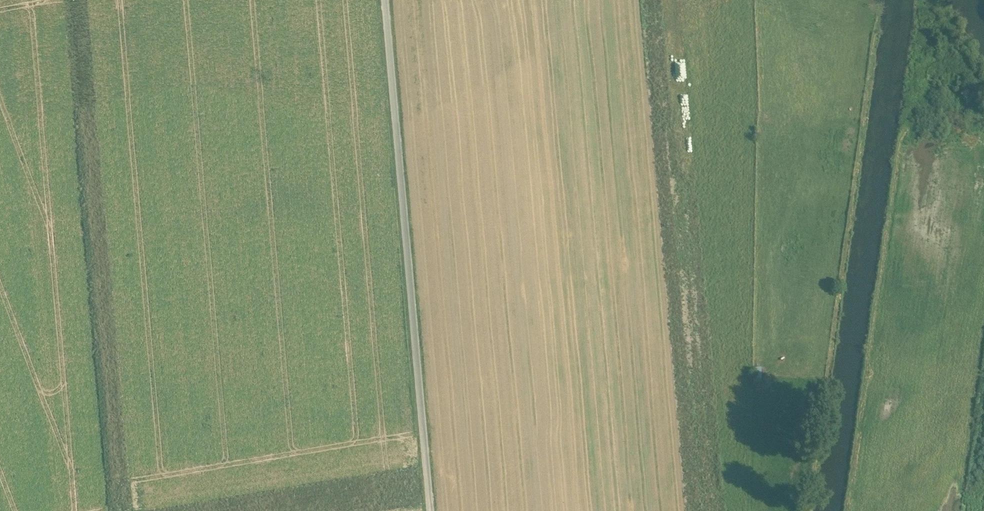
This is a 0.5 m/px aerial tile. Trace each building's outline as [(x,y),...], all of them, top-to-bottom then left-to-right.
[(753,379),(760,380),(761,367),(753,367),(753,379)]
